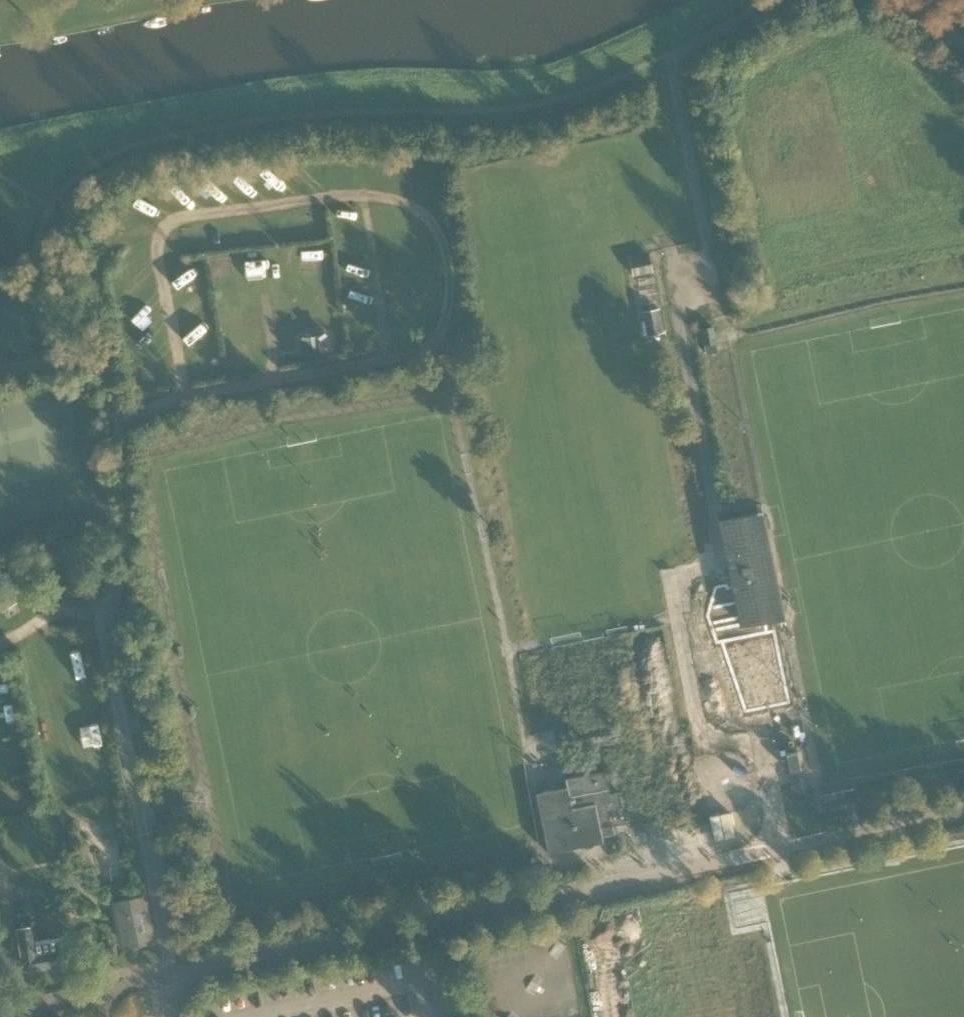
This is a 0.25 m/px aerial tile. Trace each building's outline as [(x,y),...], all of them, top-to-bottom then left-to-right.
[(630,259),(634,275),(653,271),(650,254),(630,259)] [(643,312),(648,336),(664,332),(659,308),(643,312)] [(714,326),(702,329),(705,344),(717,342),(714,326)] [(307,333),(301,339),(302,350),(311,353),(313,348),(320,346),(324,351),(331,345),(329,334),(320,331),(318,336),(319,340),(312,341),(311,337),(307,333)] [(439,355),(441,365),(459,362),(457,352),(439,355)] [(719,521),(741,624),(784,615),(762,512),(719,521)] [(541,790),(550,849),(619,838),(616,820),(760,798),(730,612),(546,642),(569,786),(541,790)] [(786,754),(790,773),(800,771),(796,752),(786,754)] [(794,787),(802,792),(808,784),(800,778),(794,787)] [(114,902),(123,943),(132,941),(132,945),(144,942),(143,939),(154,937),(151,925),(149,925),(143,896),(114,902)] [(59,937),(35,940),(33,926),(17,928),(24,972),(68,965),(64,939),(59,937)]
